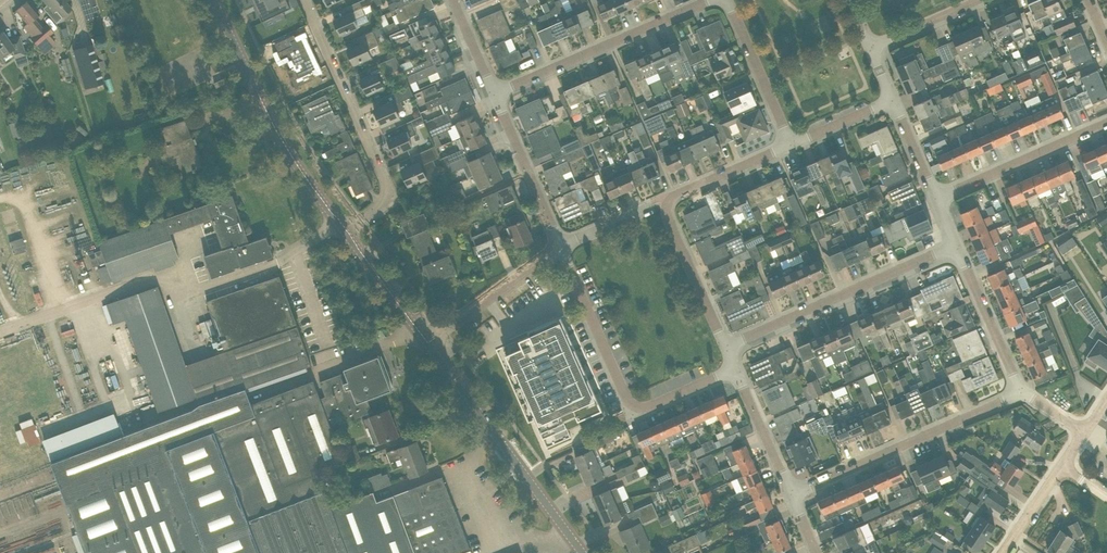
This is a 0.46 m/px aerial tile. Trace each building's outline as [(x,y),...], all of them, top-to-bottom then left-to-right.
[(23,26),(32,37),(30,38),(37,46),(53,31),(46,23),(42,27),(34,18),(39,14),(27,0),(16,10),(27,23),(23,26)] [(56,24),(63,17),(62,16),(71,8),(65,1),(67,0),(43,0),(47,4),(43,8),(56,24)] [(85,21),(99,17),(95,5),(89,7),(87,0),(79,0),(85,21)] [(262,22),(290,8),(286,0),(251,0),(262,22)] [(366,15),(363,8),(373,3),(372,0),(361,0),(345,7),(348,14),(334,21),(340,34),(358,27),(355,20),(366,15)] [(391,11),(417,0),(401,0),(396,2),(396,1),(388,5),(391,11)] [(391,11),(393,16),(395,14),(399,23),(435,7),(431,0),(417,0),(391,11)] [(500,2),(504,11),(519,5),(517,0),(504,0),(500,2)] [(522,9),(539,1),(539,0),(518,0),(522,9)] [(556,5),(556,4),(569,34),(581,29),(573,9),(572,9),(566,12),(561,0),(557,0),(554,1),(556,5)] [(572,9),(573,9),(581,29),(594,23),(588,9),(581,12),(576,0),(568,0),(572,9)] [(611,0),(602,0),(603,1),(597,4),(604,19),(617,13),(611,0)] [(617,13),(629,8),(626,0),(611,0),(617,13)] [(891,8),(904,2),(904,3),(912,0),(887,0),(891,8)] [(1048,17),(1049,17),(1042,0),(1035,0),(1028,3),(1035,20),(1041,17),(1042,19),(1048,17)] [(1055,30),(1057,35),(1076,27),(1071,15),(1058,21),(1054,12),(1061,9),(1057,1),(1059,0),(1042,0),(1049,17),(1048,17),(1051,23),(1052,23),(1055,30)] [(550,12),(545,14),(556,40),(569,34),(556,4),(556,5),(550,11),(550,12)] [(1016,9),(1003,14),(1011,33),(1017,31),(1016,28),(1023,25),(1016,9)] [(488,41),(490,47),(505,40),(505,41),(506,40),(503,34),(511,31),(501,10),(480,19),(484,28),(482,29),(487,42),(488,41)] [(556,40),(545,14),(538,17),(543,28),(537,31),(544,45),(556,40)] [(1011,33),(1003,14),(989,20),(997,37),(1003,34),(1004,36),(1011,33)] [(409,38),(411,45),(439,33),(436,27),(439,26),(436,19),(434,20),(433,20),(418,26),(421,32),(415,35),(409,38)] [(729,41),(723,29),(722,29),(717,20),(696,30),(704,48),(692,53),(686,39),(680,42),(688,59),(690,65),(691,64),(715,54),(712,49),(729,42),(729,41)] [(386,33),(386,34),(399,28),(396,21),(383,27),(386,33)] [(1046,34),(1055,30),(1052,23),(1051,23),(1043,27),(1046,34)] [(978,25),(965,31),(979,63),(987,60),(984,53),(982,54),(978,46),(985,42),(978,25)] [(383,27),(373,31),(376,37),(386,33),(383,27)] [(389,35),(392,42),(407,35),(404,28),(389,35)] [(514,29),(511,31),(503,34),(506,40),(517,36),(514,29)] [(12,50),(17,67),(28,63),(19,36),(8,39),(3,31),(0,33),(0,58),(12,50)] [(347,50),(354,64),(371,56),(368,49),(379,44),(376,37),(373,31),(359,37),(362,44),(347,50)] [(979,63),(965,31),(951,37),(959,54),(966,51),(969,59),(967,60),(970,67),(979,63)] [(1064,46),(1067,52),(1086,44),(1080,31),(1063,39),(1066,45),(1064,46)] [(421,47),(424,54),(444,45),(439,33),(411,45),(414,50),(421,47)] [(526,38),(531,49),(537,46),(533,35),(526,38)] [(293,46),(276,53),(280,61),(289,57),(298,78),(317,69),(302,37),(291,42),(293,46)] [(505,40),(490,47),(495,59),(497,59),(501,68),(522,59),(518,49),(510,53),(505,41),(505,40)] [(1008,51),(1016,47),(1017,47),(1014,40),(1005,44),(1008,51)] [(674,42),(662,48),(668,62),(671,69),(675,77),(683,73),(686,79),(695,75),(691,64),(690,65),(688,59),(683,61),(674,42)] [(720,60),(712,64),(718,78),(741,68),(731,47),(729,42),(714,48),(712,49),(715,54),(717,53),(720,60)] [(943,62),(953,58),(954,57),(947,42),(936,47),(943,62)] [(92,44),(73,49),(85,88),(86,88),(93,86),(104,83),(100,70),(97,61),(92,44)] [(1053,58),(1045,61),(1046,61),(1049,70),(1064,64),(1063,61),(1072,58),(1075,65),(1092,57),(1086,44),(1067,52),(1060,55),(1053,58)] [(404,69),(407,76),(450,58),(444,45),(424,54),(427,60),(404,69)] [(94,49),(96,55),(102,53),(99,46),(94,49)] [(1049,49),(1053,58),(1060,55),(1056,46),(1049,49)] [(662,48),(649,53),(658,73),(658,74),(671,69),(668,62),(662,48)] [(1040,49),(1022,58),(1027,70),(1046,61),(1045,61),(1040,49)] [(97,55),(99,61),(106,58),(105,52),(97,55)] [(649,53),(637,59),(645,78),(658,73),(649,53)] [(921,71),(914,55),(913,53),(899,59),(901,65),(897,67),(902,80),(921,71)] [(363,86),(360,87),(364,94),(367,93),(367,94),(377,89),(384,86),(380,78),(390,73),(389,71),(393,69),(395,71),(401,69),(395,56),(377,64),(367,69),(370,75),(361,80),(363,86)] [(60,59),(65,76),(73,74),(68,57),(60,59)] [(450,58),(407,76),(410,83),(438,71),(441,76),(455,70),(450,58)] [(921,71),(902,80),(908,93),(926,85),(922,78),(931,75),(932,77),(940,73),(944,83),(961,75),(953,58),(943,62),(935,66),(935,65),(921,71)] [(104,59),(97,61),(100,70),(107,68),(104,59)] [(645,78),(637,59),(624,64),(630,79),(637,76),(639,80),(637,81),(644,98),(652,94),(645,78)] [(614,69),(601,74),(613,101),(619,98),(616,91),(617,90),(615,86),(620,83),(614,69)] [(1066,76),(1063,69),(1051,74),(1054,81),(1066,76)] [(1081,84),(1084,91),(1103,82),(1097,69),(1080,77),(1083,83),(1081,84)] [(1039,75),(1048,95),(1057,91),(1048,71),(1039,75)] [(987,81),(990,87),(1000,82),(1008,78),(1006,75),(1007,74),(1006,72),(1005,72),(987,81)] [(1030,77),(1028,72),(1014,79),(1018,88),(1032,82),(1030,76),(1030,77)] [(590,79),(589,80),(595,94),(597,99),(606,95),(609,103),(613,101),(601,74),(596,77),(595,75),(589,78),(590,79)] [(216,88),(228,82),(226,77),(214,83),(216,88)] [(446,102),(471,91),(465,78),(440,89),(443,96),(439,98),(438,96),(425,102),(428,109),(439,104),(445,101),(446,102)] [(589,80),(576,85),(582,100),(583,100),(595,94),(589,80)] [(756,104),(751,91),(747,82),(724,92),(733,114),(740,111),(742,116),(756,110),(754,105),(756,104)] [(989,88),(986,89),(989,95),(1003,89),(1000,82),(990,87),(989,87),(989,88)] [(1084,91),(1087,97),(1089,96),(1092,103),(1106,96),(1106,91),(1103,82),(1084,91)] [(438,92),(435,84),(422,90),(425,97),(438,92)] [(374,109),(381,126),(400,118),(398,112),(404,109),(401,101),(413,96),(408,85),(381,98),(384,105),(374,109)] [(570,105),(564,107),(565,107),(566,107),(570,117),(581,112),(582,115),(588,112),(584,104),(585,104),(583,100),(582,100),(576,85),(564,91),(570,105)] [(976,85),(967,90),(969,96),(979,92),(976,85)] [(1063,100),(1070,97),(1077,94),(1074,85),(1067,88),(1066,86),(1058,89),(1063,100)] [(619,89),(626,105),(633,102),(626,86),(619,89)] [(960,91),(963,99),(969,96),(966,89),(960,91)] [(425,122),(428,130),(450,120),(448,115),(451,114),(476,103),(471,91),(446,102),(445,101),(439,104),(444,113),(425,122)] [(913,105),(919,118),(955,102),(956,103),(958,101),(955,92),(941,98),(939,94),(931,97),(913,105)] [(672,97),(675,105),(685,100),(682,93),(672,97)] [(345,128),(339,113),(335,115),(325,95),(302,106),(308,119),(306,121),(312,132),(321,128),(320,126),(326,123),(331,134),(341,130),(342,133),(340,133),(344,141),(337,145),(340,152),(354,146),(347,130),(346,131),(345,128)] [(694,99),(700,111),(708,107),(706,102),(703,95),(702,95),(694,99)] [(1040,101),(1049,122),(1063,116),(1057,102),(1056,103),(1052,96),(1040,101)] [(669,98),(656,104),(659,111),(672,105),(669,98)] [(520,118),(526,130),(541,124),(541,123),(535,111),(543,108),(539,99),(518,108),(522,117),(520,118)] [(48,100),(44,106),(50,110),(54,104),(48,100)] [(1009,103),(1009,104),(1013,111),(1021,107),(1018,100),(1009,103)] [(659,111),(656,104),(648,108),(645,101),(636,104),(643,118),(659,111)] [(676,105),(681,117),(690,113),(685,101),(676,105)] [(1030,114),(1036,128),(1049,122),(1040,101),(1027,107),(1030,114)] [(584,104),(588,112),(592,110),(589,102),(585,104),(584,104)] [(955,102),(919,118),(925,131),(942,124),(939,117),(941,116),(941,117),(947,114),(948,116),(959,111),(956,103),(955,102)] [(1009,123),(1003,126),(1009,140),(1023,134),(1017,120),(1016,120),(1012,111),(1013,111),(1009,104),(1002,107),(1009,123)] [(558,115),(542,122),(545,129),(548,127),(569,118),(565,107),(564,107),(563,105),(555,109),(558,115)] [(413,114),(415,118),(421,115),(419,109),(414,111),(413,114)] [(764,122),(758,109),(756,110),(742,116),(740,111),(733,114),(715,122),(716,122),(720,132),(728,129),(726,124),(736,119),(737,122),(739,121),(743,129),(740,130),(745,141),(766,132),(762,123),(764,122)] [(991,112),(982,116),(986,123),(995,119),(991,112)] [(661,113),(644,120),(649,131),(666,124),(661,113)] [(455,124),(461,137),(480,128),(481,127),(481,126),(479,121),(478,121),(477,121),(474,115),(474,114),(459,121),(455,124)] [(1017,120),(1023,134),(1036,128),(1030,114),(1017,120)] [(396,136),(388,140),(394,155),(413,146),(409,137),(417,133),(414,127),(424,122),(422,116),(393,129),(396,136)] [(986,123),(982,116),(974,120),(977,127),(986,123)] [(943,121),(947,129),(957,124),(954,117),(943,121)] [(156,145),(163,162),(180,156),(183,165),(185,164),(188,173),(193,171),(193,172),(196,171),(195,168),(201,166),(202,168),(203,167),(186,119),(162,128),(166,141),(156,145)] [(608,125),(611,132),(624,126),(621,119),(608,125)] [(8,123),(13,137),(22,134),(18,120),(8,123)] [(450,120),(428,130),(432,137),(454,127),(450,120)] [(541,124),(526,130),(534,148),(536,147),(540,156),(561,147),(557,138),(555,138),(554,136),(552,137),(548,127),(545,129),(542,122),(541,123),(541,124)] [(702,124),(696,127),(708,154),(721,149),(712,129),(705,132),(702,124)] [(968,131),(964,124),(956,128),(959,135),(968,131)] [(578,138),(582,146),(590,143),(599,139),(599,138),(596,132),(586,136),(582,125),(574,128),(578,138)] [(883,160),(899,153),(887,126),(859,138),(863,147),(875,142),(881,154),(880,154),(883,160)] [(1003,126),(990,132),(996,146),(1009,140),(1003,126)] [(693,138),(687,140),(695,160),(708,154),(696,127),(689,129),(693,138)] [(441,158),(444,165),(468,155),(466,151),(487,142),(486,142),(480,129),(481,129),(480,128),(461,137),(459,137),(461,142),(464,148),(441,158)] [(667,130),(671,137),(683,165),(695,160),(687,140),(680,143),(673,128),(667,130)] [(959,135),(956,128),(947,132),(950,139),(959,135)] [(612,134),(615,140),(625,136),(622,130),(612,134)] [(638,135),(643,147),(651,144),(646,131),(638,135)] [(990,132),(976,138),(982,152),(996,146),(990,132)] [(949,150),(950,150),(943,134),(930,140),(933,148),(934,148),(937,156),(936,156),(942,169),(955,163),(949,150)] [(81,135),(69,139),(71,145),(84,141),(81,135)] [(599,138),(599,139),(604,151),(614,147),(609,135),(599,139),(599,138)] [(671,137),(667,139),(670,147),(663,151),(665,155),(664,156),(670,171),(683,165),(671,137)] [(562,146),(565,154),(582,146),(578,138),(562,146)] [(976,138),(963,144),(969,157),(982,152),(976,138)] [(585,154),(593,171),(600,168),(590,143),(582,146),(585,154)] [(1094,149),(1100,162),(1102,169),(1106,167),(1106,143),(1094,149)] [(963,144),(950,150),(949,150),(955,163),(969,157),(963,144)] [(432,147),(414,155),(417,163),(401,170),(408,186),(420,181),(420,182),(427,179),(427,180),(440,174),(433,160),(440,156),(436,146),(432,147)] [(569,161),(585,154),(582,146),(565,154),(569,161)] [(842,149),(829,155),(839,178),(851,172),(856,182),(862,180),(853,161),(848,163),(842,149)] [(1102,169),(1100,162),(1094,149),(1080,155),(1086,168),(1089,175),(1102,169)] [(5,168),(10,166),(3,150),(0,152),(0,157),(5,168)] [(642,150),(635,153),(647,181),(660,175),(654,160),(653,161),(650,156),(645,158),(642,150)] [(348,179),(347,180),(348,182),(349,182),(351,185),(356,183),(361,193),(373,188),(357,152),(336,162),(339,169),(343,167),(348,179)] [(468,178),(474,175),(497,165),(491,152),(470,161),(468,155),(444,165),(445,175),(463,167),(468,178)] [(634,169),(629,172),(635,186),(647,181),(635,153),(629,156),(632,164),(631,164),(634,169)] [(883,160),(889,172),(880,176),(885,185),(908,175),(905,168),(903,169),(902,167),(904,166),(899,153),(883,160)] [(872,165),(883,160),(880,154),(869,159),(872,165)] [(829,155),(817,161),(823,175),(829,172),(839,195),(845,192),(839,178),(829,155)] [(554,193),(556,198),(572,191),(569,185),(568,186),(563,174),(571,170),(567,161),(544,171),(553,193),(554,193)] [(817,161),(804,166),(810,181),(811,180),(823,175),(817,161)] [(1068,161),(1055,166),(1063,182),(1062,183),(1068,195),(1074,192),(1068,180),(1075,177),(1068,161)] [(614,162),(610,164),(623,192),(635,186),(629,172),(628,172),(626,166),(618,170),(614,162)] [(623,192),(610,164),(604,167),(608,175),(601,178),(610,197),(623,192)] [(497,165),(474,175),(480,187),(502,177),(497,165)] [(794,177),(790,178),(798,197),(814,189),(812,185),(813,185),(811,180),(810,181),(804,166),(798,169),(797,167),(791,170),(794,177)] [(1055,166),(1043,172),(1050,188),(1062,183),(1063,182),(1055,166)] [(584,172),(587,177),(593,175),(591,169),(584,172)] [(1043,172),(1031,177),(1038,193),(1050,188),(1043,172)] [(572,191),(556,198),(555,198),(556,201),(554,202),(558,212),(561,211),(565,220),(591,209),(587,199),(581,202),(576,190),(582,187),(591,190),(599,187),(594,175),(579,181),(569,185),(572,191)] [(782,176),(769,182),(775,196),(788,190),(782,176)] [(1031,177),(1018,183),(1025,199),(1038,193),(1031,177)] [(1086,214),(1083,216),(1082,214),(1077,216),(1080,222),(1098,215),(1082,178),(1075,181),(1087,207),(1084,208),(1086,214)] [(1100,193),(1094,180),(1093,180),(1087,183),(1099,211),(1105,208),(1099,194),(1100,193)] [(769,182),(756,187),(765,207),(765,206),(765,207),(766,207),(768,211),(776,207),(777,210),(781,209),(775,196),(769,182)] [(921,203),(915,191),(911,182),(888,192),(892,201),(900,197),(905,209),(905,210),(921,203)] [(448,187),(449,193),(458,189),(455,183),(448,187)] [(812,185),(816,193),(822,205),(826,203),(821,191),(820,191),(817,183),(813,185),(812,185)] [(1025,199),(1018,183),(1005,188),(1013,205),(1019,202),(1021,207),(1027,204),(1025,199)] [(511,224),(507,226),(516,246),(533,239),(525,220),(527,219),(512,184),(484,196),(491,213),(513,203),(518,213),(508,217),(511,224)] [(869,196),(881,191),(877,184),(865,189),(869,196)] [(756,187),(744,193),(750,207),(757,204),(758,206),(762,208),(765,207),(756,187)] [(869,197),(874,208),(883,204),(881,199),(884,198),(881,191),(869,196),(869,197)] [(750,207),(744,193),(731,198),(733,203),(728,205),(732,215),(744,210),(750,222),(756,220),(752,212),(750,207)] [(1045,198),(1048,204),(1056,201),(1053,195),(1045,198)] [(153,267),(174,260),(179,258),(170,233),(212,218),(222,248),(204,255),(212,277),(235,269),(234,267),(240,265),(241,267),(274,256),(271,249),(272,247),(272,245),(271,244),(269,243),(267,236),(247,243),(247,241),(249,240),(248,240),(246,240),(243,231),(231,196),(99,242),(107,265),(113,281),(153,267)] [(856,217),(860,226),(873,254),(886,248),(879,233),(872,236),(870,231),(863,214),(874,209),(874,208),(869,197),(851,204),(856,217)] [(989,216),(998,212),(1004,209),(999,197),(989,201),(991,205),(985,208),(989,216)] [(896,221),(882,227),(889,242),(894,239),(891,233),(903,228),(909,241),(933,231),(921,203),(905,210),(905,209),(904,210),(907,216),(896,221)] [(848,221),(856,217),(851,204),(843,208),(848,221)] [(694,237),(697,242),(706,238),(706,239),(709,238),(706,231),(716,227),(716,226),(707,205),(686,215),(690,224),(688,225),(694,237)] [(457,208),(459,214),(465,211),(462,206),(457,208)] [(0,211),(0,215),(3,225),(7,239),(22,236),(15,207),(0,211)] [(961,213),(966,226),(982,219),(981,219),(976,207),(961,213)] [(758,209),(752,212),(756,220),(762,217),(758,209)] [(1004,209),(998,212),(1003,222),(1008,219),(1004,209)] [(894,215),(896,219),(896,221),(907,216),(904,210),(894,215)] [(722,215),(726,223),(734,219),(730,211),(722,215)] [(826,216),(830,224),(839,220),(836,212),(826,216)] [(427,229),(430,228),(424,213),(402,221),(408,236),(407,237),(412,235),(424,265),(426,265),(432,280),(431,280),(431,281),(455,271),(456,275),(457,275),(448,255),(440,258),(427,229)] [(1037,225),(1033,215),(1015,223),(1019,233),(1037,225)] [(966,226),(972,238),(988,231),(985,226),(992,222),(989,216),(981,219),(982,219),(966,226)] [(1065,222),(1068,229),(1078,225),(1075,218),(1065,222)] [(1070,262),(1106,241),(1106,236),(1097,219),(1058,241),(1070,262)] [(810,224),(817,240),(825,236),(818,220),(810,224)] [(730,250),(733,256),(748,250),(745,242),(741,234),(715,245),(711,236),(723,231),(720,225),(716,226),(716,227),(706,231),(709,238),(706,239),(706,238),(697,242),(696,242),(701,255),(703,254),(707,263),(729,254),(725,245),(727,244),(729,250),(730,250)] [(775,229),(778,235),(786,232),(783,225),(775,229)] [(993,244),(1000,240),(995,228),(988,231),(972,238),(977,251),(993,244)] [(791,231),(778,237),(782,246),(795,240),(791,231)] [(1043,235),(1046,241),(1054,238),(1051,232),(1043,235)] [(745,242),(748,250),(756,246),(765,242),(766,242),(762,234),(745,242)] [(842,234),(835,237),(848,264),(860,259),(854,244),(848,247),(842,234)] [(474,241),(478,251),(482,261),(498,254),(497,251),(505,248),(500,235),(484,241),(483,237),(474,241)] [(24,237),(8,242),(13,257),(14,257),(19,272),(23,287),(38,282),(24,237)] [(766,242),(765,242),(770,251),(782,246),(778,237),(766,242)] [(848,264),(835,237),(831,238),(834,244),(831,246),(834,253),(829,255),(835,270),(848,264)] [(854,244),(860,259),(873,254),(866,239),(854,244)] [(921,240),(915,242),(919,250),(925,248),(921,240)] [(1005,253),(1000,241),(1001,241),(1000,240),(993,244),(977,251),(983,264),(989,261),(990,261),(992,260),(998,257),(1000,261),(1009,257),(1007,252),(1005,253)] [(756,246),(748,250),(751,256),(753,263),(762,259),(756,246)] [(719,293),(722,298),(737,291),(734,285),(733,286),(728,274),(736,270),(733,264),(751,256),(748,250),(733,256),(729,258),(730,262),(711,270),(715,280),(713,280),(718,293),(719,293)] [(800,253),(803,260),(812,280),(825,274),(819,259),(812,262),(806,250),(800,253)] [(1022,256),(1023,260),(1037,254),(1035,250),(1022,256)] [(11,265),(8,252),(0,255),(0,268),(11,265)] [(775,263),(775,264),(787,291),(800,286),(791,265),(783,269),(777,255),(772,257),(775,263)] [(1009,261),(1012,267),(1023,263),(1020,256),(1009,261)] [(792,265),(791,265),(800,286),(812,280),(803,260),(792,265)] [(787,291),(775,264),(769,266),(772,273),(766,276),(775,297),(787,291)] [(1058,275),(1060,274),(1064,271),(1060,264),(1054,267),(1058,275)] [(988,275),(994,288),(1010,281),(1023,275),(1019,267),(1012,270),(1013,272),(1007,274),(1004,268),(988,275)] [(1064,271),(1060,274),(1064,283),(1072,280),(1072,279),(1067,269),(1064,271)] [(737,291),(722,298),(721,298),(726,311),(728,310),(732,319),(764,305),(760,295),(741,304),(739,300),(743,298),(740,290),(754,284),(757,291),(765,288),(759,274),(734,285),(737,291)] [(199,404),(192,409),(246,388),(311,365),(280,276),(207,301),(224,351),(186,364),(158,285),(106,304),(113,324),(126,319),(158,411),(197,397),(199,404)] [(924,321),(941,313),(948,310),(946,304),(958,299),(962,297),(957,285),(954,286),(951,276),(921,289),(927,303),(938,298),(942,306),(921,315),(924,321)] [(1064,283),(1048,290),(1052,297),(1063,292),(1066,290),(1077,284),(1074,278),(1072,279),(1072,280),(1064,283)] [(999,300),(1015,293),(1010,281),(994,288),(999,300)] [(1066,290),(1067,290),(1075,303),(1095,328),(1098,326),(1103,334),(1099,340),(1088,356),(1085,361),(1085,362),(1094,368),(1098,363),(1106,369),(1106,331),(1084,295),(1077,284),(1066,290)] [(999,300),(1005,313),(1024,304),(1021,298),(1018,299),(1015,293),(999,300)] [(907,331),(911,340),(916,352),(924,349),(934,344),(927,330),(918,334),(916,331),(913,333),(908,322),(917,318),(908,298),(895,303),(907,331)] [(941,313),(943,318),(940,319),(943,326),(942,327),(947,336),(972,325),(970,322),(972,321),(964,303),(960,305),(958,299),(946,304),(948,310),(941,313)] [(903,333),(907,331),(895,303),(882,309),(889,323),(888,323),(891,329),(899,325),(903,333)] [(1024,304),(1005,313),(1010,325),(1026,318),(1023,311),(1029,308),(1027,303),(1024,304)] [(883,325),(888,323),(889,323),(882,309),(870,314),(884,347),(885,349),(891,346),(885,333),(886,332),(883,325)] [(1044,310),(1038,312),(1041,318),(1046,316),(1044,310)] [(506,323),(514,321),(512,312),(503,314),(506,323)] [(878,349),(884,347),(870,314),(864,317),(864,316),(862,315),(859,317),(858,318),(859,319),(857,320),(864,335),(871,332),(878,349)] [(522,347),(506,354),(514,372),(518,370),(521,376),(516,377),(520,387),(525,385),(527,390),(523,392),(527,402),(531,400),(534,406),(529,407),(547,447),(571,436),(568,430),(566,425),(577,419),(580,425),(580,426),(604,415),(591,385),(587,387),(584,382),(588,380),(584,370),(580,372),(578,367),(582,365),(578,355),(573,357),(571,352),(575,350),(571,340),(567,342),(564,337),(569,335),(564,325),(559,326),(556,319),(536,327),(538,331),(519,339),(522,347)] [(1033,324),(1036,331),(1047,326),(1044,319),(1033,324)] [(847,324),(834,330),(843,350),(856,344),(847,324)] [(1042,332),(1045,341),(1052,338),(1049,329),(1042,332)] [(834,330),(822,335),(831,355),(833,360),(835,364),(847,359),(843,350),(834,330)] [(945,368),(947,374),(961,368),(971,364),(969,358),(971,357),(985,351),(986,351),(980,338),(978,339),(974,330),(953,340),(962,361),(958,362),(945,368)] [(1015,337),(1021,351),(1035,345),(1039,343),(1037,337),(1032,339),(1029,332),(1015,337)] [(932,338),(935,345),(944,341),(941,334),(932,338)] [(831,355),(822,335),(810,341),(825,375),(829,373),(825,363),(833,360),(831,355)] [(911,340),(905,343),(910,355),(916,352),(911,340)] [(825,375),(810,341),(797,346),(803,361),(809,358),(816,373),(817,373),(819,377),(825,375)] [(1021,351),(1027,364),(1045,357),(1059,351),(1055,342),(1047,346),(1048,348),(1038,352),(1035,345),(1021,351)] [(390,377),(404,374),(401,363),(393,365),(390,350),(384,352),(390,377)] [(754,374),(760,386),(772,380),(775,386),(785,381),(786,382),(803,374),(795,357),(787,360),(790,367),(791,366),(793,371),(783,376),(777,364),(787,359),(783,350),(752,364),(756,373),(754,374)] [(924,350),(918,353),(920,359),(927,356),(924,350)] [(987,356),(985,351),(971,357),(969,358),(971,364),(973,363),(978,375),(972,378),(971,376),(961,380),(966,392),(975,388),(975,387),(995,379),(991,370),(993,369),(988,356),(987,356)] [(492,360),(500,376),(507,372),(499,356),(492,360)] [(1045,357),(1027,364),(1033,378),(1043,374),(1046,380),(1057,375),(1052,364),(1048,365),(1045,357)] [(850,367),(851,370),(852,370),(856,377),(872,370),(867,359),(850,367)] [(921,362),(923,368),(938,402),(951,396),(942,376),(936,379),(933,372),(928,359),(921,362)] [(289,428),(379,394),(369,368),(368,367),(367,366),(366,366),(365,366),(363,366),(279,398),(284,412),(0,519),(0,552),(337,552),(289,428)] [(923,385),(917,388),(926,407),(938,402),(923,368),(917,371),(923,385)] [(947,374),(950,381),(951,382),(965,376),(961,368),(947,374)] [(888,381),(883,369),(876,372),(881,384),(888,381)] [(852,370),(851,370),(842,374),(846,382),(856,377),(852,370)] [(857,380),(864,397),(869,409),(870,409),(878,428),(891,423),(882,402),(876,404),(864,377),(857,380)] [(899,380),(913,413),(926,407),(917,388),(917,387),(917,388),(918,390),(912,393),(905,377),(899,379),(899,380)] [(807,383),(811,392),(813,398),(823,393),(817,378),(807,383)] [(772,380),(760,386),(763,391),(762,392),(768,404),(770,403),(774,412),(784,408),(795,403),(786,382),(785,381),(775,386),(772,380)] [(913,413),(899,380),(893,382),(899,396),(894,398),(896,404),(895,404),(901,418),(913,413)] [(876,402),(884,400),(880,384),(872,386),(876,402)] [(846,386),(834,389),(835,395),(848,392),(846,386)] [(723,395),(711,400),(719,419),(721,425),(722,424),(724,430),(730,442),(742,437),(736,425),(732,427),(724,410),(729,408),(723,395)] [(863,411),(857,414),(866,434),(878,428),(870,409),(869,409),(864,397),(858,400),(863,411)] [(711,400),(699,406),(707,424),(719,419),(711,400)] [(699,406),(686,411),(694,430),(707,424),(699,406)] [(784,440),(798,434),(798,433),(793,421),(802,417),(798,408),(776,418),(780,427),(778,428),(784,440)] [(847,409),(841,412),(853,439),(866,434),(857,414),(857,413),(850,416),(847,409)] [(368,427),(374,443),(379,442),(398,435),(388,410),(362,419),(365,428),(368,427)] [(686,411),(674,417),(682,436),(694,431),(694,430),(686,411)] [(853,439),(841,412),(837,414),(841,423),(835,425),(830,414),(822,417),(825,422),(826,425),(827,427),(826,428),(829,433),(834,431),(841,445),(853,439)] [(19,422),(21,428),(15,430),(19,442),(26,440),(28,445),(41,441),(34,417),(19,422)] [(674,417),(661,422),(670,441),(682,436),(674,417)] [(822,417),(806,423),(808,429),(825,422),(822,417)] [(1025,436),(1022,440),(1037,450),(1045,437),(1039,433),(1040,432),(1032,427),(1034,425),(1021,417),(1013,428),(1025,436)] [(661,422),(649,428),(658,447),(670,441),(661,422)] [(825,422),(808,429),(810,432),(826,425),(825,422)] [(643,431),(637,433),(644,449),(648,447),(653,457),(654,457),(654,456),(661,453),(658,447),(649,428),(648,427),(646,426),(643,428),(642,429),(643,431)] [(721,446),(730,442),(724,430),(715,434),(721,446)] [(612,433),(599,439),(600,439),(602,445),(615,440),(615,439),(612,433)] [(816,450),(812,443),(809,444),(806,437),(802,438),(800,433),(798,433),(798,434),(784,440),(786,445),(791,458),(793,457),(797,466),(798,466),(819,457),(816,450)] [(712,439),(707,441),(712,450),(713,449),(716,448),(712,439)] [(1001,452),(1012,460),(1021,448),(1009,440),(1001,452)] [(397,465),(402,463),(422,456),(417,441),(386,453),(390,462),(395,460),(397,465)] [(577,464),(580,471),(598,464),(597,463),(602,461),(596,448),(595,449),(592,442),(578,448),(581,454),(575,457),(578,463),(577,464)] [(342,450),(347,463),(360,457),(355,444),(342,450)] [(731,466),(733,465),(751,457),(746,445),(733,450),(731,445),(723,448),(731,466)] [(705,453),(702,446),(693,450),(696,457),(705,453)] [(966,451),(961,458),(974,467),(977,468),(984,473),(989,476),(992,478),(995,475),(996,473),(1013,485),(1023,471),(1010,462),(1004,458),(1000,465),(994,461),(990,468),(966,451)] [(624,475),(625,476),(637,470),(637,469),(645,466),(639,454),(631,457),(634,463),(615,471),(618,478),(624,475)] [(957,472),(952,460),(950,459),(945,461),(943,455),(930,461),(938,480),(957,472)] [(422,456),(402,463),(405,470),(406,469),(409,477),(428,470),(422,456)] [(669,461),(672,468),(681,464),(678,457),(669,461)] [(696,460),(704,478),(711,475),(703,457),(696,460)] [(733,465),(738,477),(738,478),(757,470),(751,457),(733,465)] [(974,467),(969,463),(962,459),(958,465),(970,473),(974,467)] [(938,480),(930,461),(916,466),(924,482),(936,477),(938,480)] [(598,464),(580,471),(583,479),(585,478),(587,484),(614,473),(610,464),(600,469),(598,464)] [(899,465),(885,471),(891,484),(890,485),(896,498),(897,497),(900,506),(911,501),(910,500),(918,496),(912,484),(904,487),(907,493),(905,494),(902,488),(901,488),(898,481),(905,478),(899,465)] [(722,470),(725,479),(732,476),(729,467),(722,470)] [(968,476),(990,491),(983,500),(1001,513),(1005,506),(1009,501),(996,492),(998,490),(993,487),(996,484),(987,478),(989,476),(983,473),(977,468),(974,467),(970,473),(968,476)] [(655,474),(659,482),(671,477),(668,469),(655,474)] [(637,470),(625,476),(628,482),(640,476),(637,470)] [(731,481),(736,493),(762,482),(757,470),(738,478),(738,477),(731,481)] [(885,471),(872,477),(878,490),(890,485),(891,484),(885,471)] [(368,478),(373,491),(391,484),(387,473),(382,475),(381,472),(368,478)] [(677,477),(681,485),(690,481),(686,473),(677,477)] [(470,547),(443,476),(377,501),(373,491),(332,507),(349,552),(455,552),(470,547)] [(872,477),(858,483),(864,496),(878,490),(872,477)] [(602,484),(604,489),(619,486),(618,480),(602,484)] [(751,494),(754,500),(767,494),(762,482),(736,493),(733,495),(735,500),(751,494)] [(857,499),(864,496),(858,483),(845,489),(853,508),(860,505),(857,499)] [(593,497),(599,511),(622,501),(616,487),(610,490),(610,489),(593,497)] [(845,489),(831,495),(837,508),(839,513),(839,514),(853,508),(845,489)] [(701,494),(706,506),(715,502),(710,490),(701,494)] [(516,522),(522,518),(501,491),(495,495),(516,522)] [(754,500),(744,504),(746,510),(756,506),(759,513),(773,506),(767,494),(754,500)] [(837,508),(831,495),(818,501),(826,519),(839,513),(837,508)] [(891,509),(900,506),(897,497),(896,498),(888,501),(891,509)] [(622,501),(599,511),(605,524),(622,517),(622,516),(628,513),(622,501)] [(995,526),(978,515),(982,508),(971,501),(967,508),(974,513),(966,524),(972,528),(987,537),(987,536),(989,538),(993,531),(992,530),(995,526)] [(636,510),(639,517),(655,509),(652,502),(636,510)] [(932,502),(925,505),(927,511),(935,508),(932,502)] [(878,506),(870,509),(873,517),(882,513),(878,506)] [(680,507),(672,510),(676,520),(685,516),(680,507)] [(655,509),(639,517),(642,523),(658,516),(655,509)] [(873,517),(870,509),(861,513),(864,521),(873,517)] [(927,511),(912,517),(915,523),(929,516),(927,512),(927,511)] [(659,518),(662,526),(672,521),(669,513),(659,518)] [(744,528),(746,527),(761,521),(758,513),(741,520),(744,528)] [(904,517),(903,520),(905,524),(908,525),(911,524),(913,521),(911,517),(907,515),(904,517)] [(765,542),(772,539),(785,533),(784,532),(787,531),(784,525),(782,526),(779,519),(771,523),(769,517),(757,523),(759,529),(765,542)] [(851,518),(843,521),(846,529),(855,525),(851,518)] [(1053,552),(1077,552),(1079,549),(1073,545),(1072,545),(1069,543),(1073,538),(1083,533),(1077,521),(1068,525),(1070,529),(1066,534),(1060,530),(1047,549),(1053,552)] [(624,541),(626,540),(632,552),(637,552),(651,547),(641,523),(620,532),(624,541)] [(851,544),(853,550),(867,544),(859,526),(834,537),(835,540),(833,541),(836,547),(838,546),(839,549),(851,544)] [(987,537),(972,528),(964,540),(979,549),(987,537)] [(700,544),(708,541),(703,530),(696,534),(679,541),(668,546),(671,552),(683,548),(684,551),(700,544)] [(772,539),(778,552),(791,547),(785,533),(772,539)] [(929,540),(941,548),(946,541),(933,533),(929,540)] [(870,550),(875,548),(872,541),(867,544),(853,550),(855,552),(872,552),(870,550)] [(758,552),(763,552),(766,552),(763,543),(755,547),(758,552)]
